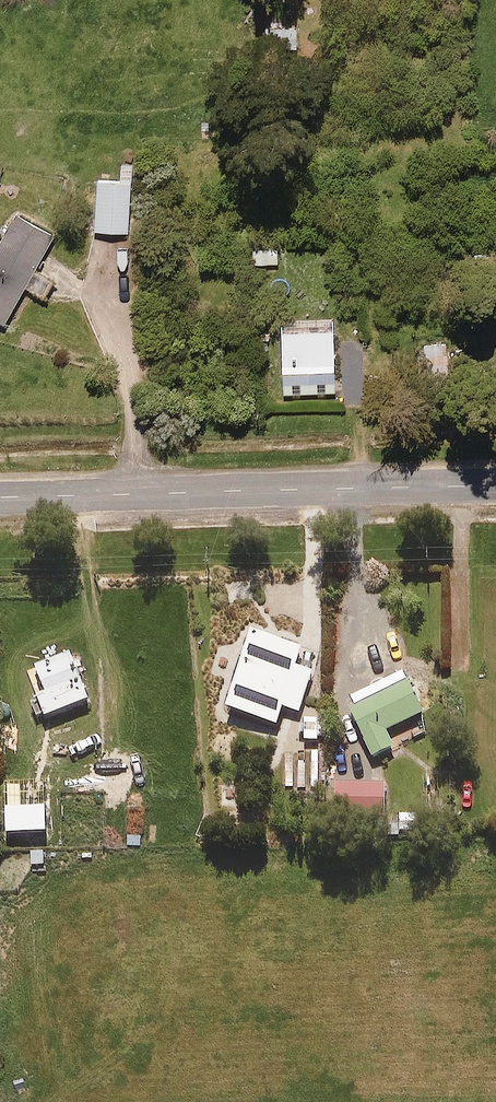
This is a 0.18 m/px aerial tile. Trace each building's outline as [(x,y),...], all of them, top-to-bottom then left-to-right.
[(298,27),(263,28),(265,53),(299,52),(298,27)] [(133,166),(122,166),(121,183),(97,183),(96,234),(131,234),(133,166)] [(2,326),(23,289),(42,300),(55,278),(35,267),(52,237),(16,217),(0,245),(0,325),(2,326)] [(278,248),(260,250),(261,268),(280,267),(278,248)] [(336,395),(334,320),(281,321),(283,396),(336,395)] [(301,645),(253,627),(225,704),(276,722),(282,705),(298,711),(313,671),(294,664),(301,645)] [(81,680),(69,651),(34,665),(46,694),(81,680)] [(390,687),(386,678),(374,684),(378,693),(349,706),(372,755),(393,745),(385,728),(422,711),(407,679),(390,687)] [(304,723),(299,723),(299,734),(304,734),(304,738),(320,738),(320,718),(304,718),(304,723)] [(384,781),(330,783),(331,817),(384,815),(384,781)]
